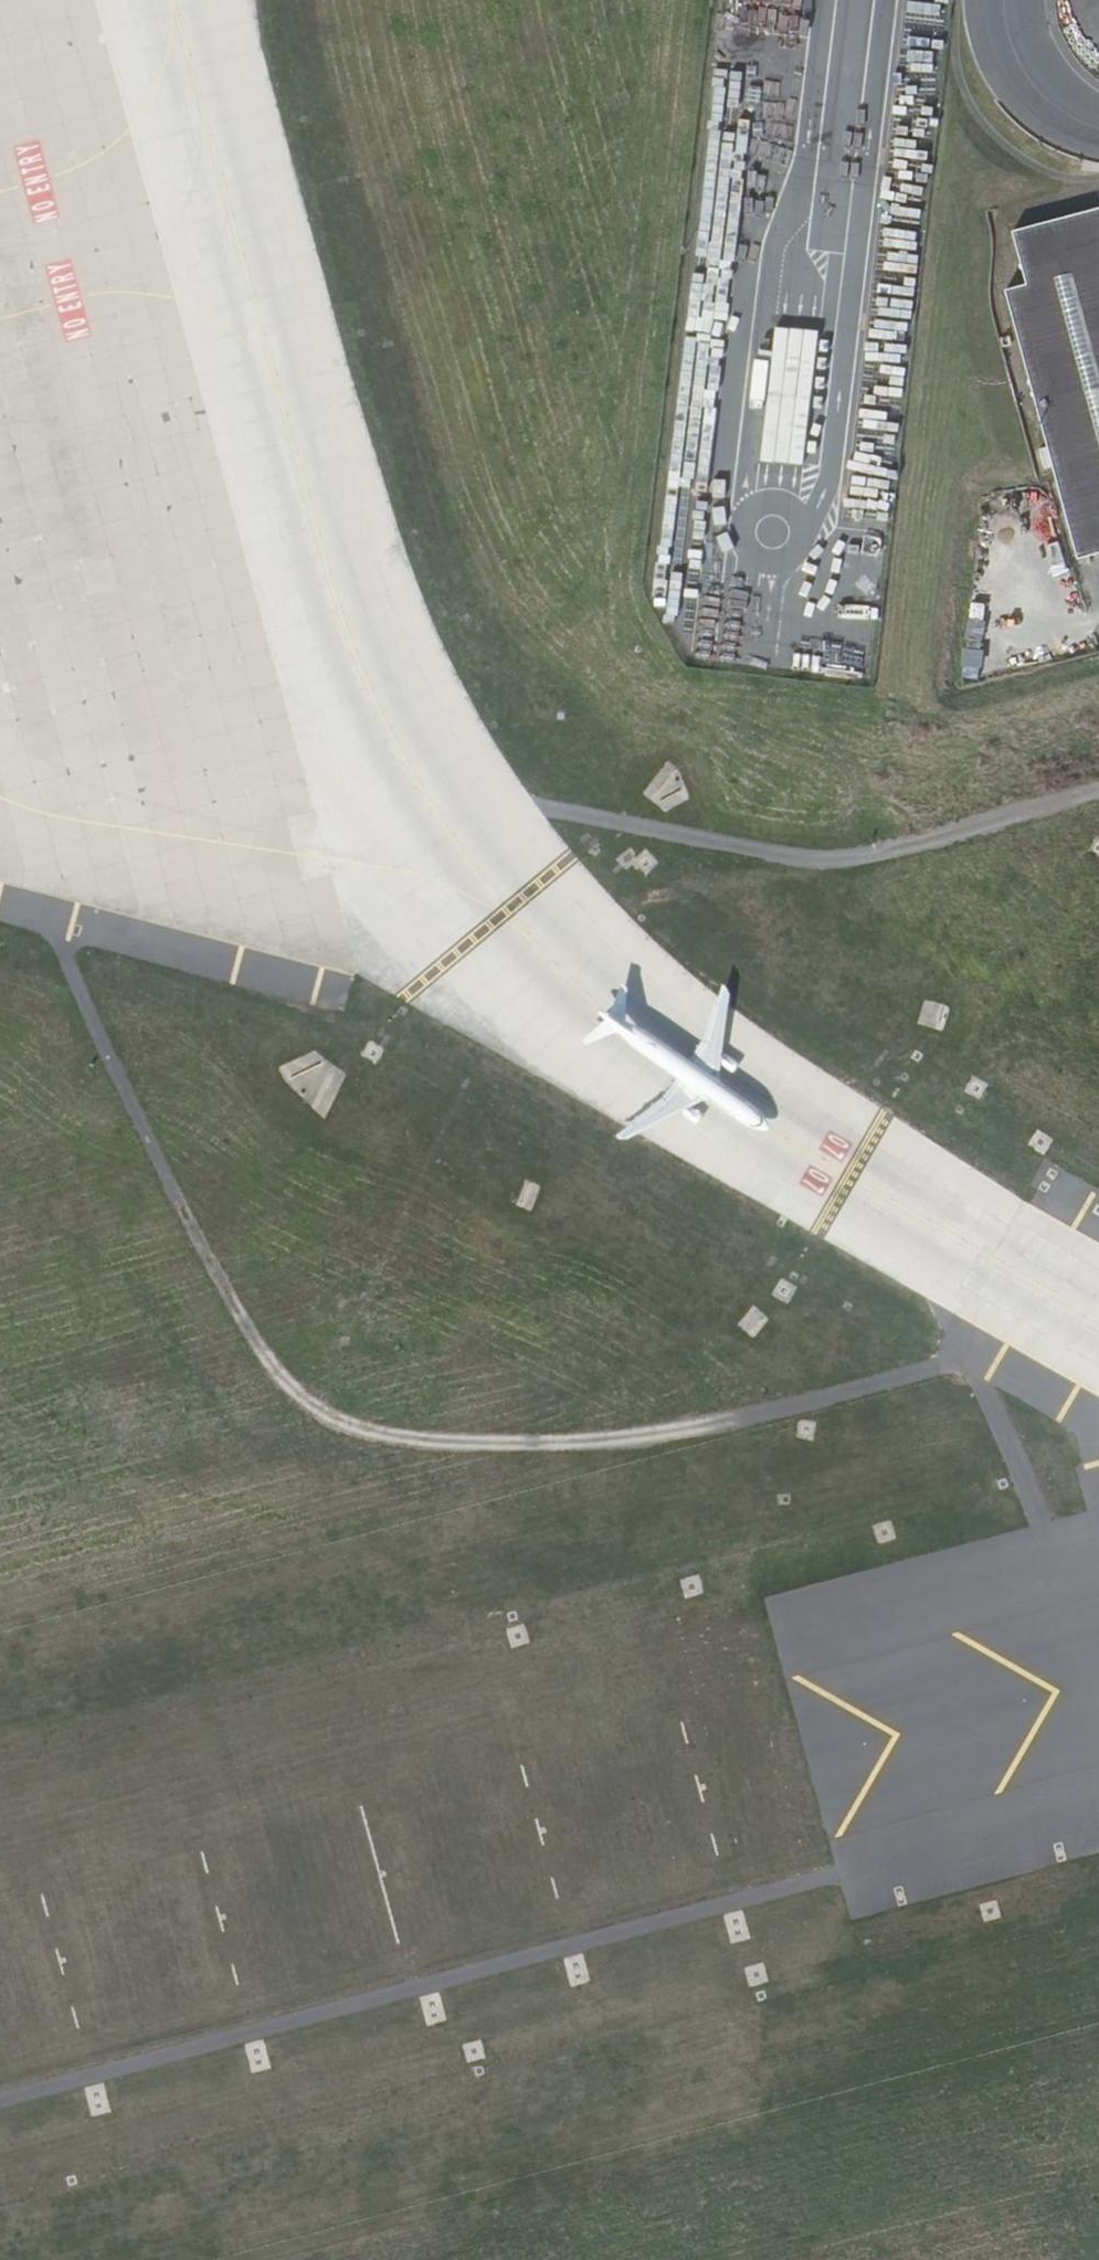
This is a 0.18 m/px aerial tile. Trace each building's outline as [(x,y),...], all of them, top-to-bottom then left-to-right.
[(1098,205),(999,233),(1014,286),(993,291),(1045,482),(1067,564),(1098,554),(1098,210),(1098,205)]
